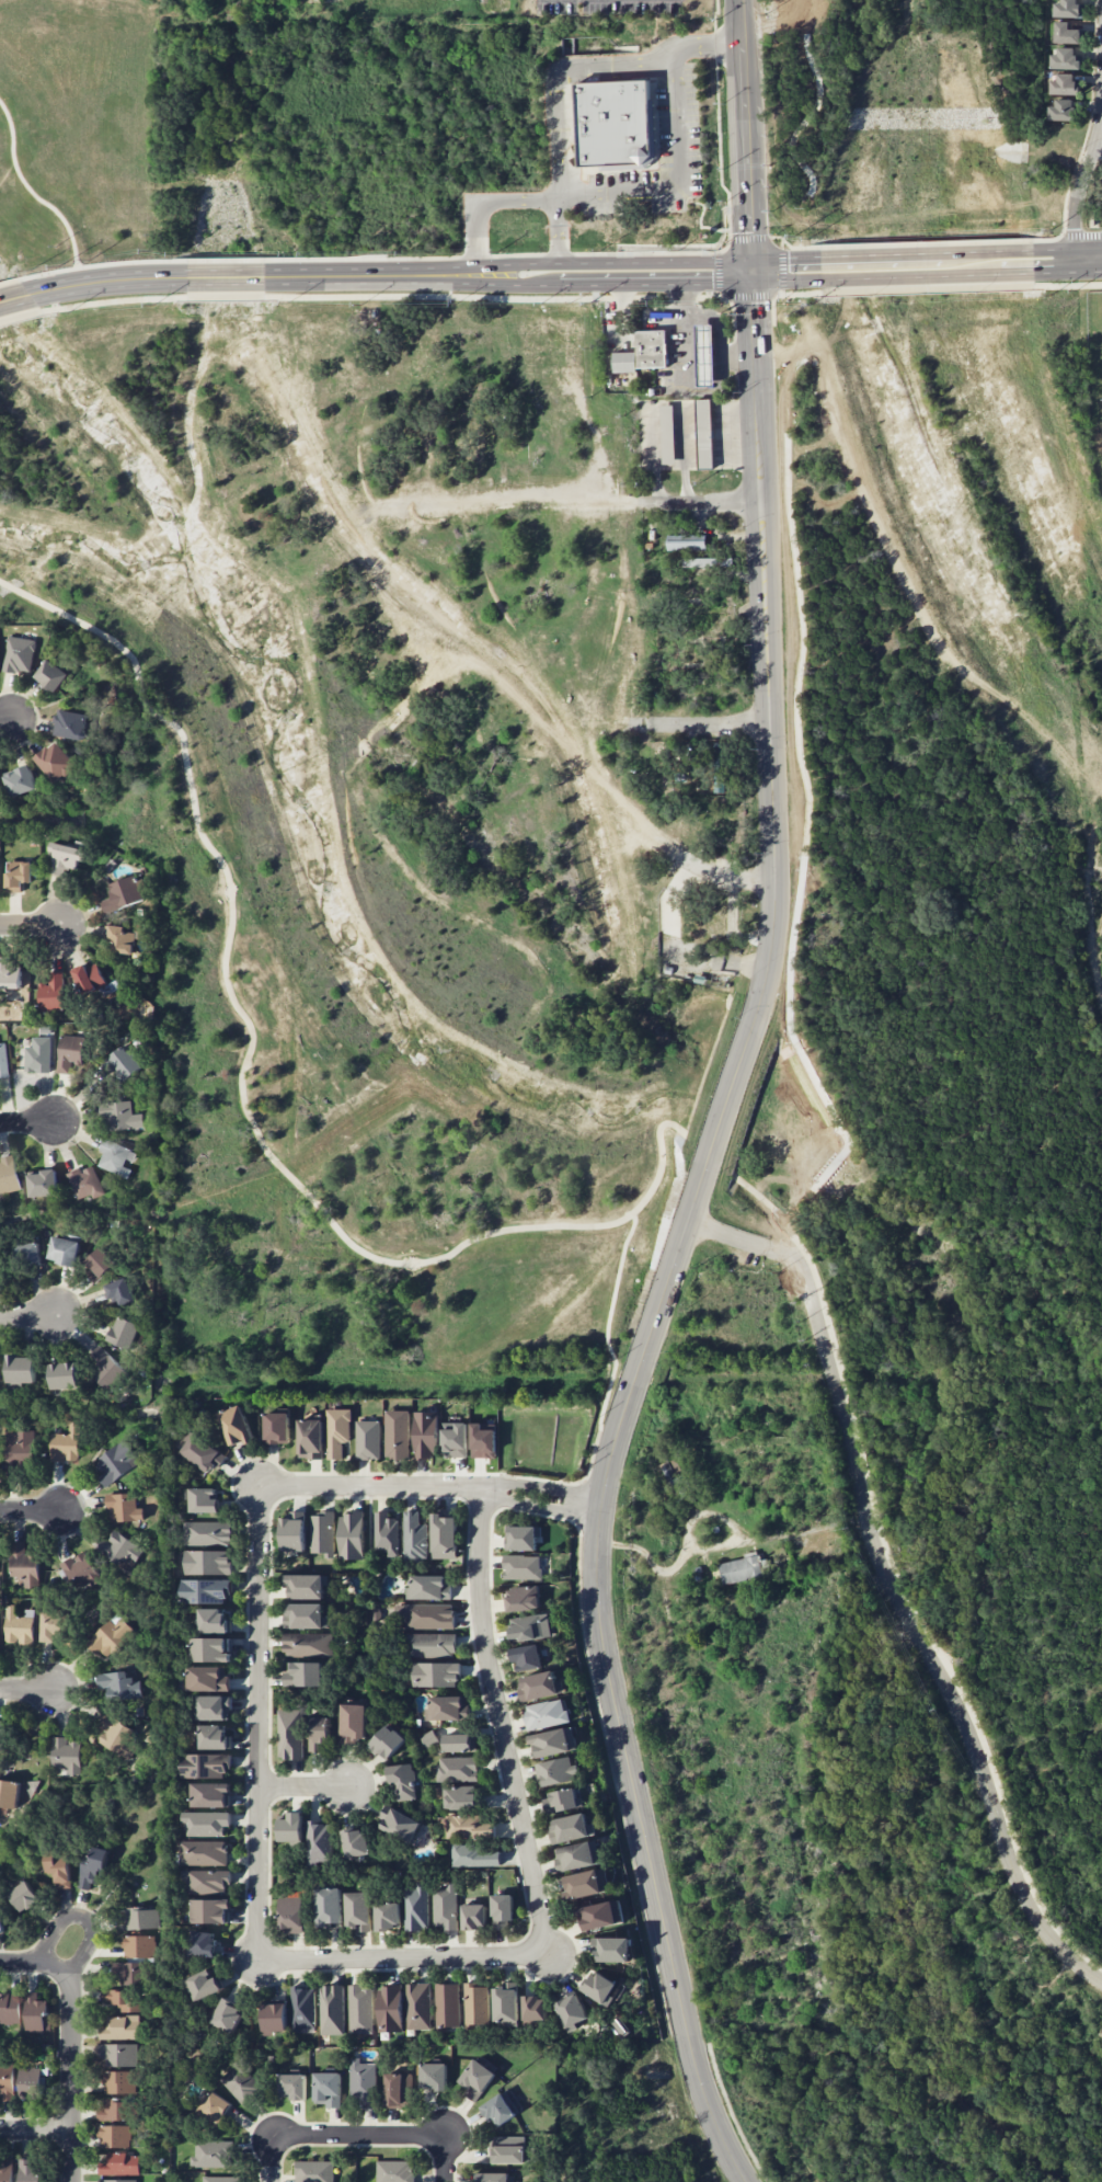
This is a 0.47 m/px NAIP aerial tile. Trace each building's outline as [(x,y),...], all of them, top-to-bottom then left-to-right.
[(1061,2),(1061,0),(1077,0),(1077,3),(1080,3),(1080,16),(1054,15),(1055,2),(1061,2)] [(1055,42),(1056,21),(1069,21),(1069,28),(1082,28),(1081,43),(1055,42)] [(1052,68),(1052,54),(1058,54),(1058,47),(1075,47),(1075,55),(1078,55),(1077,59),(1081,60),(1081,68),(1052,68)] [(1051,93),(1051,80),(1057,80),(1058,72),(1075,72),(1075,80),(1077,80),(1077,85),(1080,85),(1080,94),(1051,93)] [(583,169),(579,83),(655,80),(657,165),(583,169)] [(1049,119),(1049,105),(1056,105),(1056,99),(1074,99),(1072,106),(1076,106),(1076,110),(1079,110),(1079,119),(1049,119)] [(700,384),(699,324),(715,323),(718,382),(700,384)] [(668,366),(640,367),(639,329),(667,328),(668,366)] [(612,370),(612,351),(634,350),(634,369),(612,370)] [(700,467),(698,398),(713,397),(715,466),(700,467)] [(663,462),(661,404),(675,403),(677,462),(663,462)] [(666,549),(666,533),(704,533),(704,549),(666,549)] [(680,567),(680,556),(731,556),(732,566),(680,567)] [(3,670),(30,674),(36,640),(8,636),(3,670)] [(69,674),(48,659),(35,677),(56,692),(69,674)] [(84,740),(88,714),(60,709),(55,735),(84,740)] [(35,760),(58,784),(78,765),(56,741),(35,760)] [(712,741),(724,741),(724,791),(712,791),(712,741)] [(4,774),(12,798),(38,789),(30,765),(4,774)] [(86,848),(51,844),(49,857),(52,857),(50,874),(66,876),(67,870),(77,871),(78,860),(85,861),(86,848)] [(31,882),(32,862),(7,861),(6,892),(22,893),(22,882),(31,882)] [(105,914),(144,899),(140,891),(145,889),(138,873),(107,885),(111,897),(100,901),(105,914)] [(136,932),(125,931),(125,927),(110,925),(109,940),(113,940),(112,952),(133,954),(136,932)] [(10,967),(10,956),(0,956),(0,982),(7,982),(7,987),(21,988),(21,967),(10,967)] [(119,990),(116,981),(105,985),(98,962),(74,969),(82,996),(101,990),(103,995),(119,990)] [(63,1011),(62,972),(48,972),(48,982),(39,983),(40,1012),(63,1011)] [(83,1064),(84,1036),(60,1035),(58,1073),(71,1074),(71,1063),(83,1064)] [(51,1072),(50,1037),(33,1037),(33,1047),(25,1047),(25,1072),(51,1072)] [(10,1076),(6,1043),(0,1043),(0,1077),(10,1076)] [(125,1043),(105,1061),(124,1082),(144,1064),(125,1043)] [(144,1114),(132,1114),(132,1101),(100,1103),(101,1118),(110,1118),(110,1129),(144,1128),(144,1114)] [(124,1166),(131,1150),(105,1138),(99,1151),(103,1153),(98,1166),(128,1179),(132,1170),(124,1166)] [(1,1162),(0,1162),(0,1194),(21,1190),(14,1154),(0,1157),(1,1162)] [(92,1193),(94,1198),(105,1193),(92,1165),(67,1175),(78,1200),(92,1193)] [(28,1172),(31,1198),(58,1195),(56,1169),(28,1172)] [(74,1267),(80,1242),(54,1235),(48,1260),(74,1267)] [(40,1242),(15,1243),(16,1264),(40,1263),(40,1242)] [(95,1281),(116,1266),(103,1247),(82,1262),(95,1281)] [(118,1299),(121,1306),(135,1301),(127,1277),(105,1286),(111,1302),(118,1299)] [(108,1341),(132,1350),(142,1324),(117,1315),(108,1341)] [(126,1370),(99,1346),(90,1356),(97,1363),(89,1371),(109,1389),(126,1370)] [(35,1356),(7,1356),(8,1391),(20,1391),(20,1383),(35,1382),(35,1356)] [(78,1388),(77,1363),(50,1363),(51,1389),(78,1388)] [(229,1447),(252,1441),(243,1406),(220,1411),(229,1447)] [(351,1442),(350,1409),(327,1410),(328,1459),(343,1459),(342,1442),(351,1442)] [(410,1411),(385,1410),(384,1459),(408,1459),(410,1411)] [(438,1411),(414,1412),(415,1458),(438,1458),(438,1411)] [(290,1414),(265,1413),(265,1443),(289,1444),(290,1414)] [(322,1459),(324,1420),(299,1419),(297,1458),(322,1459)] [(380,1460),(381,1421),(357,1420),(355,1459),(380,1460)] [(467,1423),(443,1422),(443,1457),(467,1457),(467,1423)] [(78,1461),(80,1423),(69,1423),(69,1434),(51,1433),(50,1461),(78,1461)] [(471,1458),(496,1458),(497,1430),(483,1430),(483,1423),(472,1423),(471,1458)] [(4,1432),(4,1476),(19,1476),(18,1467),(35,1467),(34,1431),(4,1432)] [(225,1454),(194,1434),(181,1454),(213,1474),(225,1454)] [(98,1476),(105,1487),(141,1463),(127,1440),(94,1461),(102,1473),(98,1476)] [(679,1467),(674,1458),(659,1466),(676,1502),(693,1494),(680,1467),(679,1467)] [(218,1513),(218,1489),(190,1488),(190,1512),(218,1513)] [(136,1508),(135,1493),(106,1494),(106,1508),(113,1508),(113,1522),(144,1521),(144,1508),(136,1508)] [(340,1516),(340,1558),(363,1558),(364,1510),(355,1510),(355,1513),(344,1512),(344,1516),(340,1516)] [(310,1516),(310,1554),(324,1554),(324,1557),(333,1557),(334,1511),(325,1511),(325,1516),(310,1516)] [(374,1511),(374,1553),(387,1553),(387,1560),(398,1560),(398,1521),(394,1521),(394,1517),(388,1517),(388,1511),(374,1511)] [(404,1511),(403,1562),(423,1563),(423,1558),(426,1558),(427,1524),(417,1524),(418,1512),(404,1511)] [(456,1559),(457,1516),(433,1515),(432,1558),(456,1559)] [(280,1518),(280,1551),(305,1552),(305,1518),(280,1518)] [(232,1545),(232,1522),(185,1522),(185,1545),(232,1545)] [(505,1528),(541,1527),(542,1543),(536,1551),(506,1552),(505,1528)] [(108,1541),(101,1537),(93,1551),(131,1572),(144,1547),(113,1531),(108,1541)] [(38,1552),(25,1552),(25,1541),(10,1541),(11,1582),(23,1582),(23,1588),(39,1588),(38,1552)] [(59,1566),(77,1593),(101,1577),(83,1550),(59,1566)] [(231,1550),(184,1551),(184,1574),(232,1573),(231,1550)] [(718,1563),(723,1586),(764,1576),(761,1568),(768,1567),(766,1558),(761,1560),(759,1553),(718,1563)] [(503,1556),(541,1557),(541,1578),(504,1579),(503,1556)] [(324,1575),(285,1575),(285,1588),(289,1588),(289,1599),(323,1599),(324,1575)] [(450,1600),(450,1576),(413,1575),(413,1587),(407,1587),(406,1599),(450,1600)] [(182,1580),(182,1604),(224,1603),(224,1596),(232,1596),(232,1579),(182,1580)] [(512,1588),(537,1587),(540,1607),(532,1612),(508,1612),(506,1598),(512,1588)] [(286,1628),(328,1628),(328,1617),(324,1617),(323,1604),(286,1604),(286,1628)] [(34,1617),(15,1616),(15,1606),(6,1605),(5,1643),(33,1644),(34,1617)] [(454,1629),(455,1608),(401,1607),(401,1628),(454,1629)] [(229,1609),(201,1608),(200,1632),(228,1633),(229,1609)] [(40,1642),(54,1643),(55,1635),(63,1635),(64,1613),(41,1612),(40,1642)] [(89,1644),(109,1662),(137,1631),(117,1612),(89,1644)] [(549,1613),(510,1620),(513,1642),(520,1641),(550,1634),(549,1613)] [(332,1633),(283,1635),(284,1658),(333,1656),(332,1633)] [(456,1634),(412,1633),(411,1657),(456,1657),(456,1634)] [(228,1638),(194,1638),(194,1662),(233,1662),(233,1653),(228,1653),(228,1638)] [(512,1649),(539,1643),(540,1654),(541,1668),(518,1671),(512,1663),(512,1649)] [(284,1686),(322,1686),(322,1662),(289,1662),(289,1672),(284,1672),(284,1686)] [(413,1687),(459,1686),(459,1662),(412,1663),(413,1687)] [(229,1667),(190,1667),(190,1690),(229,1691),(229,1667)] [(141,1698),(139,1675),(128,1676),(127,1671),(97,1674),(99,1689),(107,1688),(108,1701),(141,1698)] [(521,1678),(553,1671),(561,1683),(563,1692),(521,1704),(518,1688),(521,1678)] [(231,1696),(199,1696),(198,1720),(231,1720),(231,1696)] [(461,1720),(461,1705),(466,1705),(466,1696),(431,1697),(431,1709),(425,1709),(425,1721),(461,1720)] [(526,1706),(549,1701),(563,1700),(570,1723),(529,1728),(525,1715),(526,1706)] [(367,1705),(342,1704),(341,1742),(366,1742),(367,1705)] [(278,1759),(302,1760),(303,1710),(280,1709),(278,1759)] [(136,1730),(107,1715),(101,1727),(106,1729),(99,1742),(123,1755),(136,1730)] [(308,1749),(329,1750),(330,1718),(309,1717),(308,1749)] [(376,1755),(380,1752),(388,1760),(406,1740),(389,1724),(367,1747),(376,1755)] [(230,1725),(201,1725),(201,1749),(230,1749),(230,1725)] [(530,1736),(571,1726),(577,1749),(538,1757),(530,1736)] [(420,1737),(427,1749),(440,1742),(432,1729),(420,1737)] [(444,1751),(476,1752),(477,1734),(445,1733),(444,1751)] [(80,1775),(81,1738),(52,1738),(51,1774),(80,1775)] [(182,1778),(229,1778),(229,1754),(182,1755),(182,1778)] [(438,1782),(479,1782),(478,1757),(437,1758),(438,1782)] [(535,1764),(569,1758),(576,1769),(573,1780),(542,1787),(535,1764)] [(397,1800),(415,1799),(413,1764),(388,1765),(388,1783),(396,1782),(397,1800)] [(20,1782),(0,1780),(0,1807),(17,1809),(20,1782)] [(231,1783),(188,1783),(188,1794),(192,1794),(192,1807),(230,1807),(231,1783)] [(445,1810),(477,1809),(477,1786),(445,1787),(445,1810)] [(548,1794),(574,1789),(576,1797),(582,1808),(548,1814),(543,1800),(548,1794)] [(378,1831),(413,1842),(420,1819),(391,1810),(390,1813),(384,1811),(378,1831)] [(187,1836),(224,1837),(225,1826),(231,1826),(231,1813),(183,1812),(182,1823),(188,1823),(187,1836)] [(279,1841),(302,1841),(303,1812),(288,1812),(288,1819),(279,1819),(279,1841)] [(552,1819),(585,1812),(592,1827),(594,1836),(559,1844),(550,1842),(549,1833),(552,1819)] [(495,1837),(495,1823),(483,1823),(483,1815),(446,1816),(447,1839),(495,1837)] [(332,1822),(308,1822),(307,1861),(331,1861),(332,1822)] [(370,1856),(367,1829),(343,1831),(345,1858),(370,1856)] [(180,1865),(228,1865),(228,1842),(181,1841),(180,1865)] [(554,1849),(594,1841),(599,1862),(558,1874),(554,1849)] [(500,1866),(500,1846),(452,1847),(452,1867),(500,1866)] [(94,1855),(85,1853),(79,1888),(99,1891),(105,1849),(95,1847),(94,1855)] [(55,1873),(56,1889),(70,1888),(69,1853),(47,1854),(48,1873),(55,1873)] [(564,1877),(569,1900),(610,1891),(604,1867),(564,1877)] [(230,1871),(184,1870),(183,1892),(229,1892),(230,1871)] [(9,1893),(22,1913),(41,1900),(28,1881),(9,1893)] [(428,1882),(416,1882),(416,1887),(405,1888),(406,1930),(429,1930),(428,1882)] [(458,1928),(457,1883),(446,1883),(446,1888),(433,1888),(434,1929),(458,1928)] [(342,1888),(317,1888),(318,1926),(342,1925),(342,1888)] [(371,1929),(370,1892),(346,1893),(347,1930),(371,1929)] [(514,1920),(513,1895),(492,1896),(493,1929),(507,1929),(507,1921),(514,1920)] [(279,1932),(303,1933),(304,1897),(280,1896),(279,1932)] [(192,1924),(228,1923),(228,1908),(232,1908),(231,1899),(192,1900),(192,1924)] [(624,1923),(619,1899),(578,1907),(583,1931),(624,1923)] [(400,1930),(400,1903),(376,1903),(377,1930),(400,1930)] [(462,1905),(462,1929),(487,1929),(486,1904),(462,1905)] [(159,1908),(121,1910),(122,1930),(160,1929),(159,1908)] [(215,1956),(215,1932),(191,1931),(190,1956),(215,1956)] [(124,1958),(155,1958),(155,1936),(124,1935),(124,1958)] [(631,1938),(593,1938),(593,1962),(631,1962),(631,1938)] [(113,1986),(144,1985),(143,1962),(113,1963),(113,1986)] [(213,1978),(209,1969),(185,1980),(195,2001),(222,1989),(216,1977),(213,1978)] [(610,1995),(617,1984),(594,1970),(582,1991),(609,2007),(615,1998),(610,1995)] [(431,2029),(430,1983),(406,1984),(407,2030),(431,2029)] [(460,1984),(436,1984),(435,2027),(459,2027),(460,1984)] [(488,1984),(464,1985),(465,2024),(489,2024),(488,1984)] [(517,2026),(517,1984),(493,1985),(494,2026),(517,2026)] [(373,2033),(372,1989),(363,1989),(363,1985),(349,1985),(349,2033),(373,2033)] [(321,2035),(344,2034),(343,1986),(320,1986),(321,2035)] [(401,1986),(378,1986),(378,2032),(402,2032),(401,1986)] [(314,2028),(315,1988),(292,1987),(291,2028),(314,2028)] [(25,2032),(48,2033),(49,2000),(37,2000),(37,1993),(26,1992),(25,2032)] [(20,1993),(0,1993),(0,2026),(21,2025),(20,1993)] [(568,2033),(578,2029),(576,2024),(587,2019),(577,1994),(555,2003),(568,2033)] [(522,2021),(546,2020),(546,1996),(522,1996),(522,2021)] [(212,2023),(233,2032),(244,2009),(222,2000),(212,2023)] [(263,2036),(273,2036),(273,2031),(286,2031),(286,2003),(262,2004),(263,2036)] [(140,2039),(139,2016),(107,2016),(108,2027),(99,2027),(100,2039),(140,2039)] [(613,2023),(622,2036),(630,2031),(621,2017),(613,2023)] [(138,2066),(138,2044),(100,2044),(100,2066),(138,2066)] [(375,2063),(360,2063),(360,2058),(350,2058),(349,2106),(375,2106),(375,2063)] [(475,2102),(496,2074),(475,2058),(458,2081),(470,2090),(466,2095),(475,2102)] [(221,2078),(241,2104),(262,2089),(241,2062),(221,2078)] [(14,2092),(15,2063),(0,2063),(0,2092),(14,2092)] [(447,2064),(420,2063),(420,2090),(446,2090),(447,2064)] [(19,2098),(41,2099),(42,2068),(20,2067),(19,2098)] [(135,2072),(105,2071),(104,2093),(135,2094),(135,2072)] [(341,2108),(340,2073),(314,2073),(314,2103),(326,2102),(326,2108),(341,2108)] [(306,2099),(306,2074),(280,2074),(279,2098),(306,2099)] [(411,2074),(385,2074),(385,2107),(411,2107),(411,2074)] [(197,2111),(218,2125),(232,2104),(211,2090),(197,2111)] [(516,2115),(501,2093),(480,2107),(489,2121),(493,2118),(499,2126),(516,2115)] [(98,2120),(130,2121),(130,2099),(106,2099),(106,2108),(98,2108),(98,2120)] [(131,2148),(131,2126),(100,2125),(100,2147),(131,2148)] [(525,2164),(525,2137),(491,2136),(490,2163),(525,2164)] [(232,2168),(232,2142),(196,2141),(195,2157),(192,2157),(192,2167),(232,2168)] [(140,2174),(140,2153),(107,2154),(108,2162),(99,2162),(99,2175),(140,2174)] [(14,2158),(0,2158),(0,2181),(14,2181),(14,2158)] [(41,2159),(19,2160),(20,2181),(42,2181),(41,2159)] [(413,2161),(377,2160),(377,2181),(413,2181),(413,2161)] [(334,2161),(295,2161),(296,2181),(334,2181),(334,2161)] [(477,2173),(477,2181),(510,2181),(510,2172),(477,2173)]
